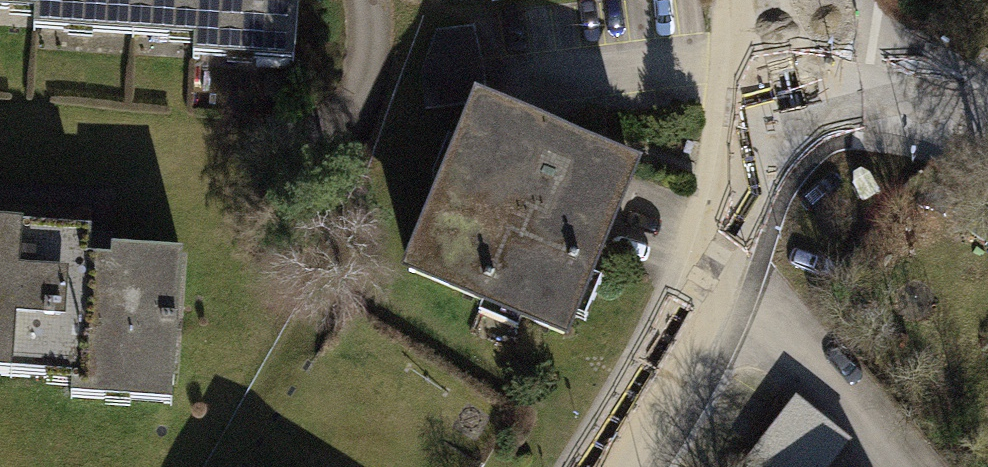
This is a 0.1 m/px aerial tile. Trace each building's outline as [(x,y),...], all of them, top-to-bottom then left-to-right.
[(134,47),(137,0),(0,0),(0,20),(26,22),(24,40),(134,47)] [(297,78),(303,0),(137,0),(134,47),(190,51),(189,70),(297,78)] [(414,72),(418,109),(481,104),(477,69),(466,28),(429,32),(414,72)] [(563,359),(643,181),(475,106),(395,283),(563,359)] [(9,386),(20,235),(0,234),(0,385),(9,386)] [(64,408),(172,416),(183,265),(105,259),(104,270),(96,269),(89,269),(91,240),(20,235),(9,386),(65,390),(64,408)] [(745,465),(748,466),(831,466),(851,442),(823,420),(797,399),(745,465)]
